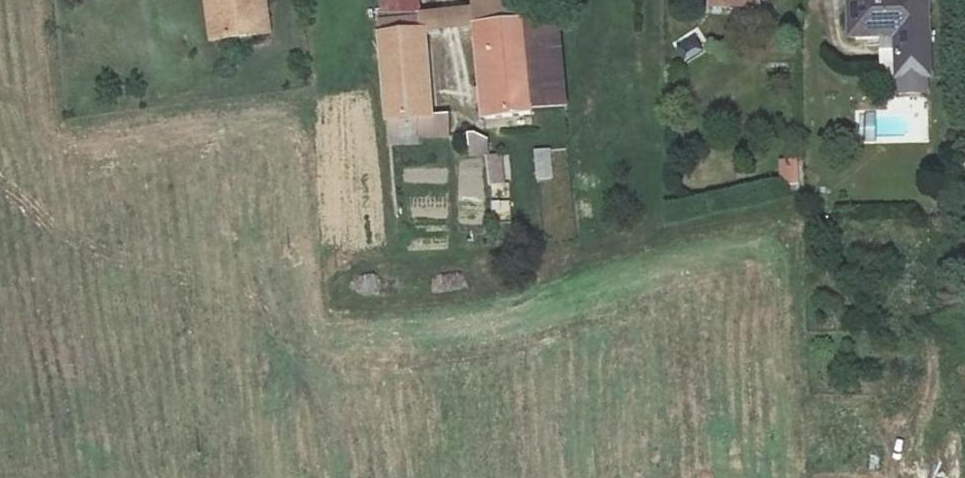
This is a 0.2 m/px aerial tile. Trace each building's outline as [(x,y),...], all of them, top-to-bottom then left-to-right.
[(212,36),(268,28),(264,0),(207,0),(212,36)] [(389,144),(419,144),(419,136),(446,137),(447,114),(432,114),(425,26),(419,27),(418,11),(417,0),(380,0),(382,30),(377,30),(389,144)] [(528,111),(522,21),(518,0),(469,0),(470,7),(472,24),(483,117),(528,111)] [(849,33),(901,32),(901,73),(930,73),(929,0),(849,0),(849,33)] [(419,27),(425,26),(472,24),(470,7),(418,11),(419,27)] [(558,20),(522,21),(528,111),(566,108),(558,20)] [(471,154),(487,153),(486,140),(474,132),(468,132),(471,154)] [(536,150),(537,180),(552,180),(551,150),(536,150)] [(502,185),(501,155),(484,156),(485,186),(502,185)] [(782,187),(799,183),(793,156),(775,159),(782,187)]
